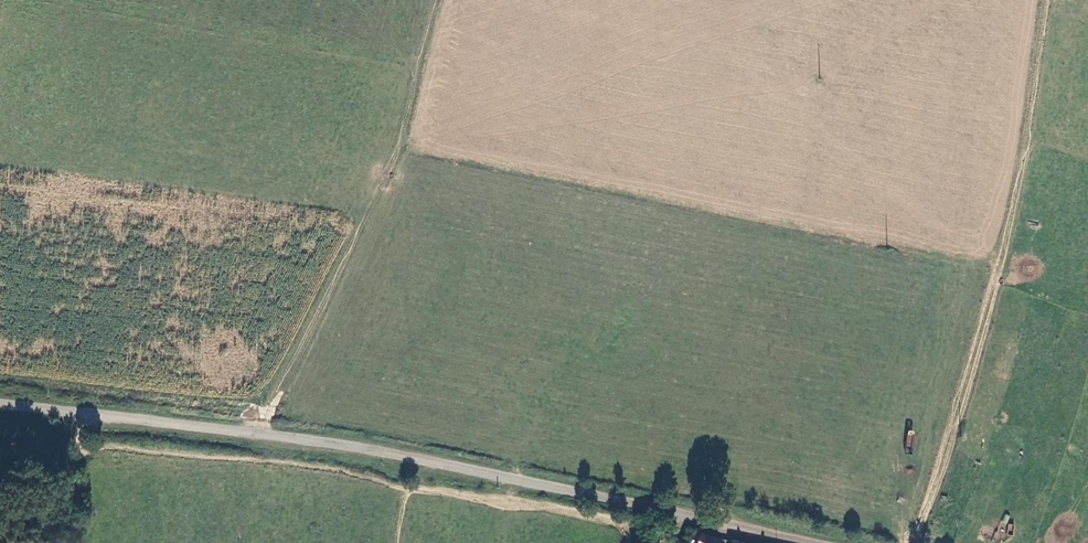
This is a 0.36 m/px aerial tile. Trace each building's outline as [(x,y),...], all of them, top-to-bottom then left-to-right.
[(905,451),(912,452),(914,431),(908,430),(905,451)] [(717,541),(698,534),(697,537),(694,536),(693,536),(691,536),(690,538),(689,539),(689,541),(689,542),(716,542),(717,541)]
